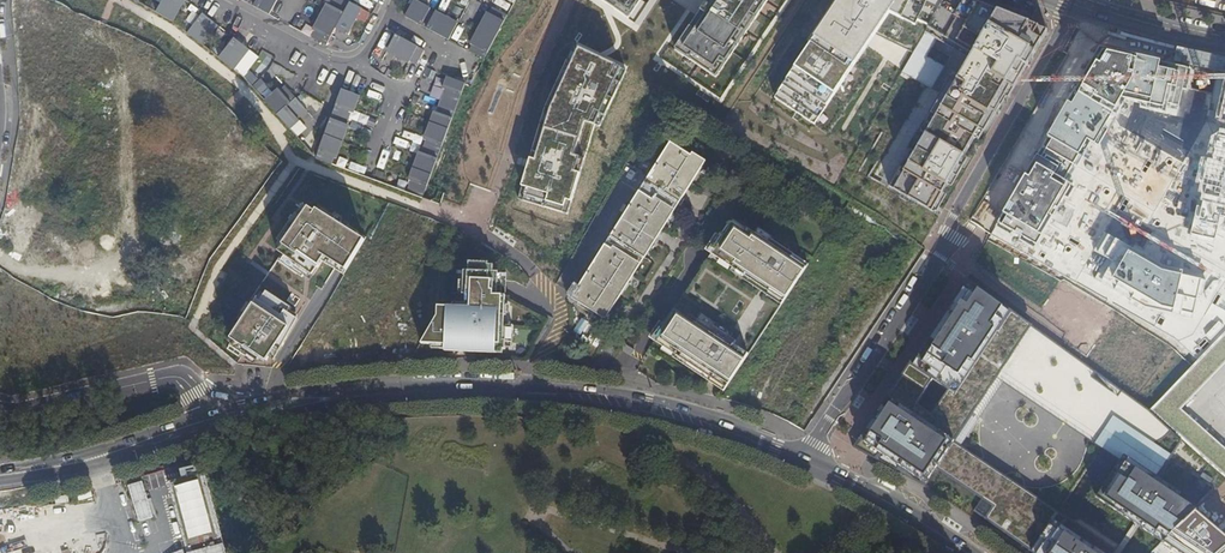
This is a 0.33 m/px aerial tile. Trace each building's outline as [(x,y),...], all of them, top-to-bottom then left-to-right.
[(156,13),(172,22),(177,11),(175,10),(180,0),(163,0),(156,13)] [(270,15),(278,0),(242,0),(270,15)] [(323,43),(346,0),(332,0),(330,3),(328,2),(316,25),(318,26),(312,37),(323,43)] [(403,13),(446,36),(455,19),(443,14),(442,16),(421,5),(423,3),(418,0),(410,0),(403,13)] [(494,3),(508,10),(513,0),(495,0),(494,3)] [(629,18),(641,0),(602,0),(629,18)] [(676,50),(716,77),(769,0),(709,0),(676,50)] [(944,0),(841,0),(775,99),(815,126),(870,44),(913,54),(937,12),(944,0)] [(937,12),(927,30),(964,52),(955,68),(929,112),(937,117),(932,125),(928,122),(911,150),(916,152),(908,165),(902,162),(888,185),(932,211),(998,98),(1006,103),(1047,32),(967,0),(944,0),(937,12)] [(482,55),(505,12),(490,4),(484,16),(482,15),(471,35),(473,36),(467,47),(482,55)] [(201,14),(186,33),(201,45),(212,31),(210,29),(214,23),(201,14)] [(64,30),(61,43),(77,46),(80,34),(64,30)] [(393,31),(385,46),(396,52),(395,54),(406,60),(408,57),(414,61),(421,46),(393,31)] [(32,52),(45,52),(46,35),(28,34),(27,65),(32,66),(32,52)] [(233,38),(218,58),(233,69),(240,60),(238,58),(246,48),(233,38)] [(627,71),(576,47),(546,110),(518,200),(567,215),(595,125),(601,127),(627,71)] [(420,197),(464,83),(446,76),(441,88),(444,89),(435,111),(433,110),(422,138),(424,139),(418,156),(415,155),(406,178),(409,179),(405,191),(420,197)] [(270,89),(261,97),(287,126),(296,118),(294,116),(304,108),(282,83),(272,92),(270,89)] [(340,87),(313,156),(329,162),(333,151),(336,152),(345,129),(342,128),(349,110),(351,111),(358,94),(340,87)] [(575,296),(633,333),(683,255),(699,230),(673,213),(705,162),(695,155),(694,157),(672,143),(575,296)] [(365,172),(366,166),(351,162),(350,169),(365,172)] [(364,242),(307,210),(284,249),(321,270),(326,262),(346,273),(364,242)] [(931,233),(938,220),(923,213),(916,226),(931,233)] [(772,289),(787,298),(807,268),(793,258),(795,255),(773,240),(770,243),(749,229),(746,232),(732,222),(714,250),(740,267),(738,271),(762,287),(765,284),(771,287),(768,291),(770,292),(772,289)] [(990,256),(1092,313),(1103,294),(1001,237),(990,256)] [(504,325),(507,272),(494,272),(494,263),(489,263),(489,259),(482,258),(482,262),(470,261),(470,271),(464,270),(463,294),(467,294),(466,306),(438,305),(437,314),(421,344),(444,345),(444,350),(466,351),(466,347),(476,347),(476,352),(496,353),(496,349),(505,349),(505,342),(512,342),(513,325),(504,325)] [(1224,330),(1224,281),(1219,280),(1218,285),(1212,289),(1202,275),(1195,274),(1198,279),(1194,281),(1209,303),(1194,313),(1205,328),(1204,332),(1202,334),(1195,332),(1186,339),(1192,347),(1197,349),(1224,330)] [(1181,290),(1190,284),(1185,276),(1176,283),(1181,290)] [(984,292),(966,278),(953,298),(1017,343),(1030,324),(1018,316),(1003,306),(998,301),(984,292)] [(852,448),(877,460),(890,467),(918,483),(923,486),(935,468),(982,499),(975,510),(1035,552),(1108,552),(948,439),(998,369),(1123,458),(1120,462),(1124,464),(1118,472),(1115,469),(1105,484),(1109,487),(1101,498),(1129,518),(1131,514),(1138,519),(1135,522),(1153,535),(1156,531),(1166,538),(1175,529),(1189,515),(1196,509),(1177,496),(1169,490),(1171,486),(1157,476),(1182,440),(1150,411),(1049,338),(1032,326),(1030,324),(1017,343),(953,298),(852,448)] [(251,306),(229,340),(264,363),(287,330),(251,306)] [(721,384),(727,388),(749,354),(742,349),(738,354),(732,350),(738,342),(717,327),(715,330),(695,315),(692,318),(680,309),(660,336),(685,354),(683,357),(712,378),(714,375),(723,380),(721,384)] [(1120,329),(1132,340),(1148,323),(1136,311),(1120,329)] [(623,349),(632,355),(636,349),(627,342),(623,349)] [(1176,349),(1160,365),(1172,377),(1188,362),(1176,349)] [(1040,440),(1002,409),(989,425),(1027,456),(1040,440)] [(386,430),(385,419),(373,420),(374,431),(386,430)] [(988,456),(992,450),(978,441),(974,447),(988,456)] [(174,480),(188,552),(229,552),(227,542),(224,542),(211,473),(174,480)] [(146,480),(130,485),(141,521),(157,517),(146,480)]
